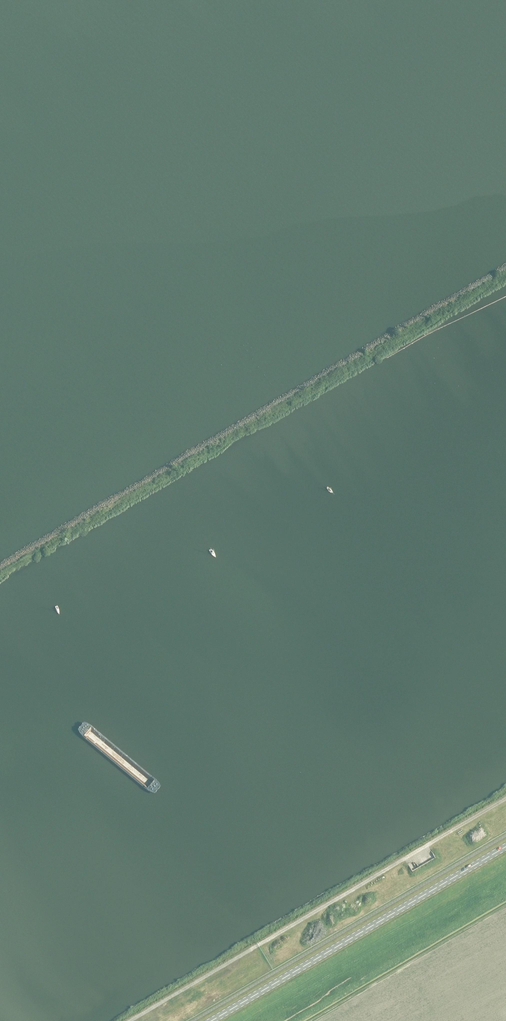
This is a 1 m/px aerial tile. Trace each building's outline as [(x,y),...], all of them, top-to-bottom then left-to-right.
[(235,963),(251,954),(249,950),(233,959),(235,963)]
